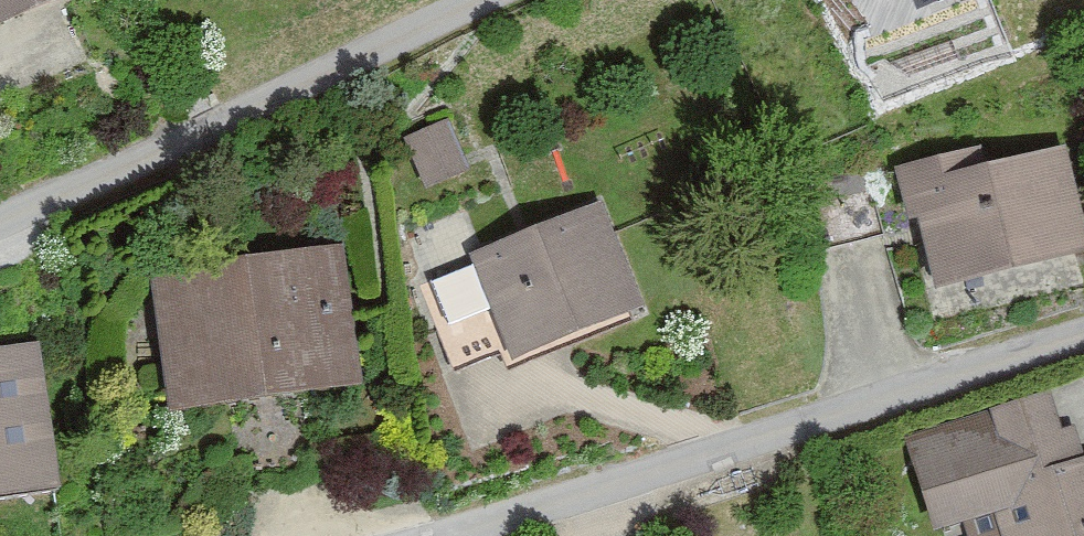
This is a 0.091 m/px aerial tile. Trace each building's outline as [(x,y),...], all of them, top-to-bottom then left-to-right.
[(93,0),(0,0),(0,46),(93,0)] [(479,172),(452,123),(413,144),(440,193),(479,172)] [(992,148),(903,176),(921,233),(936,228),(959,300),(1083,261),(1083,208),(1069,160),(1002,181),(992,148)] [(659,323),(610,215),(489,269),(538,377),(659,323)] [(351,248),(166,279),(190,421),(375,390),(351,248)] [(52,351),(0,362),(0,518),(83,501),(52,351)] [(1055,400),(916,446),(946,535),(977,535),(982,534),(983,535),(1083,535),(1083,470),(1079,472),(1055,400)]
